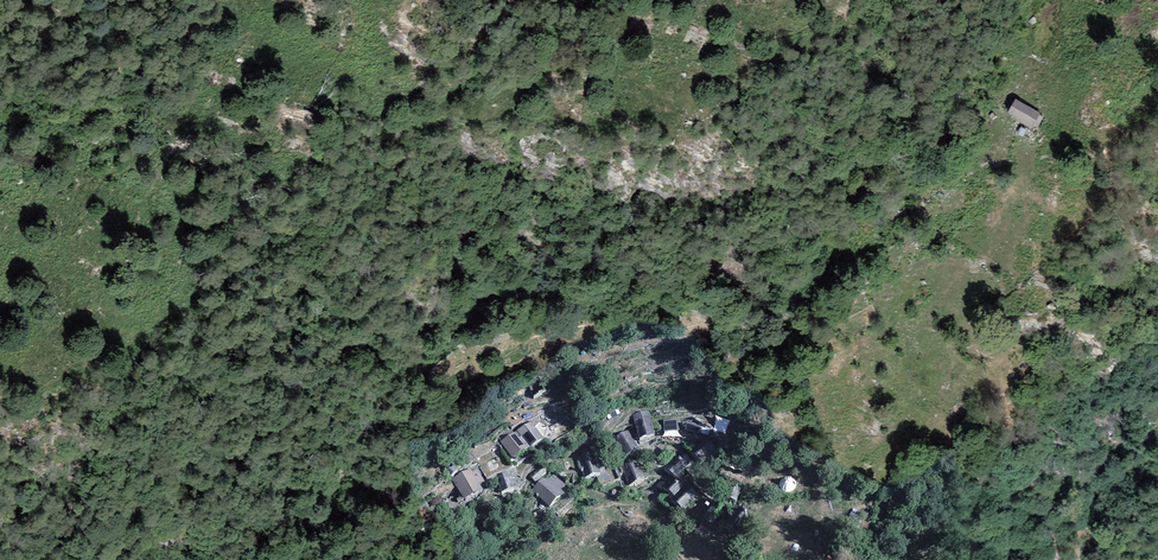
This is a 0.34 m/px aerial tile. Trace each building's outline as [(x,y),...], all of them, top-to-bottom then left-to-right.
[(1041,113),(1015,97),(1006,112),(1032,128),(1041,113)] [(650,411),(632,414),(637,440),(655,436),(650,411)] [(677,421),(664,422),(665,432),(678,431),(677,421)] [(541,443),(529,425),(515,435),(526,453),(541,443)] [(640,450),(629,431),(613,440),(614,441),(607,446),(613,457),(621,452),(625,459),(640,450)] [(526,453),(515,435),(499,445),(510,463),(526,453)] [(701,464),(717,448),(707,439),(692,454),(701,464)] [(693,461),(680,450),(664,468),(678,479),(693,461)] [(595,453),(578,458),(585,479),(602,474),(595,453)] [(640,460),(621,467),(629,486),(647,478),(640,460)] [(458,472),(451,463),(441,472),(449,480),(458,472)] [(472,471),(471,469),(452,479),(464,501),(482,491),(479,485),(485,482),(477,468),(472,471)] [(510,472),(496,477),(501,494),(516,489),(510,472)] [(546,481),(544,479),(533,491),(551,508),(565,494),(562,490),(566,485),(554,473),(546,481)] [(682,487),(665,475),(657,486),(673,498),(682,487)] [(699,495),(688,485),(674,502),(685,511),(699,495)] [(741,488),(728,485),(724,499),(738,503),(741,488)] [(721,508),(714,503),(702,519),(712,526),(719,516),(716,515),(721,508)] [(428,518),(413,522),(416,533),(431,529),(428,518)]
